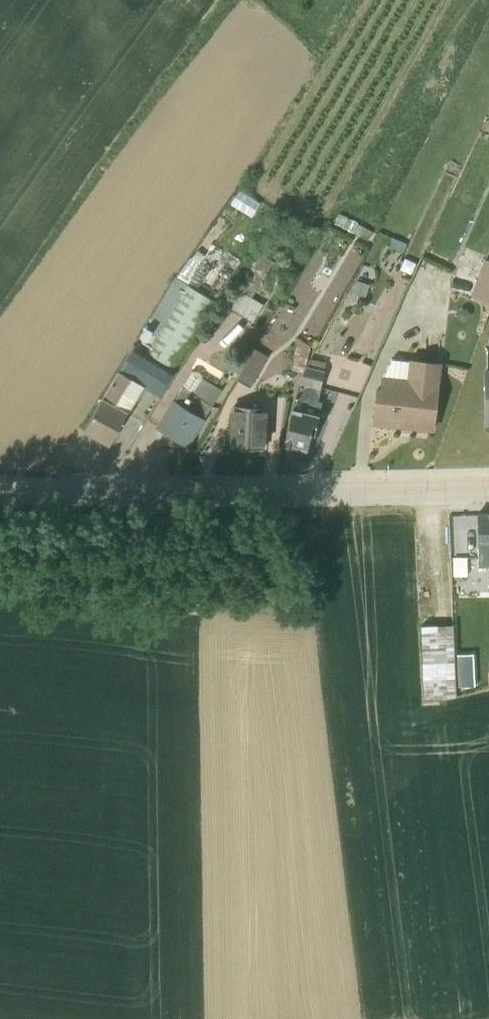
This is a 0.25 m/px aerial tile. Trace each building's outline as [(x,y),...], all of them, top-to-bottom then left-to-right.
[(206,267),(220,247),(205,237),(204,237),(194,251),(193,251),(190,256),(206,267)] [(225,305),(251,321),(262,303),(250,297),(273,260),(258,252),(225,305)] [(484,258),(470,295),(488,302),(488,260),(484,258)] [(186,283),(176,276),(143,325),(145,326),(138,336),(138,337),(146,342),(147,341),(149,343),(144,350),(133,344),(117,371),(143,386),(160,397),(161,397),(178,370),(175,368),(216,303),(186,283)] [(310,345),(296,337),(291,369),(301,371),(310,345)] [(236,378),(249,386),(267,356),(253,347),(236,378)] [(317,399),(325,362),(309,356),(301,371),(296,382),(283,444),(306,450),(310,433),(313,434),(321,401),(320,400),(317,399)] [(371,424),(432,431),(441,362),(408,358),(408,360),(391,358),(383,375),(380,375),(379,386),(375,386),(371,424)] [(194,369),(191,371),(173,398),(172,398),(155,426),(186,446),(204,418),(203,418),(220,389),(201,376),(200,373),(197,370),(194,369)] [(101,397),(83,429),(108,444),(143,387),(117,371),(101,397)] [(231,404),(228,446),(264,448),(266,407),(231,404)] [(477,514),(478,547),(488,546),(488,513),(477,514)] [(453,556),(454,594),(479,592),(479,577),(469,576),(468,556),(453,556)] [(452,624),(420,625),(423,696),(454,695),(452,624)] [(459,683),(475,683),(474,651),(458,652),(459,683)]
